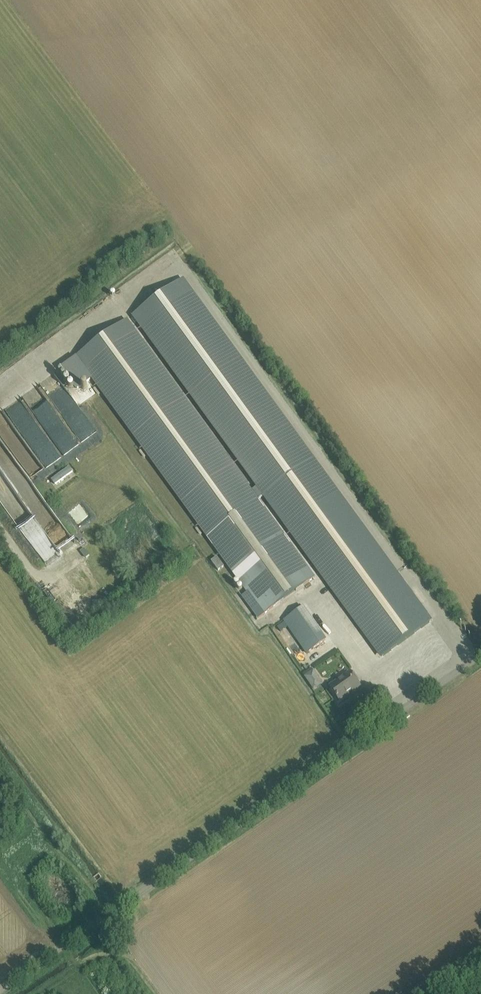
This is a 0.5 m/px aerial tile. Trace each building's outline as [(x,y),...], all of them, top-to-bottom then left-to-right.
[(184,278),(132,316),(256,487),(251,491),(128,320),(76,358),(206,537),(258,499),(262,496),(315,458),(184,278)] [(80,443),(96,433),(56,373),(40,384),(72,432),(56,443),(64,455),(81,444),(80,443)] [(37,423),(21,434),(3,410),(0,412),(0,435),(10,449),(25,438),(45,466),(60,456),(37,423)] [(315,458),(262,496),(380,658),(433,620),(315,458)] [(51,479),(56,486),(74,473),(69,466),(51,479)] [(315,577),(258,499),(206,537),(247,593),(242,596),(258,618),(315,577)] [(46,562),(74,539),(53,513),(41,522),(47,530),(43,533),(46,537),(42,541),(40,539),(37,542),(34,539),(40,534),(38,532),(32,536),(28,531),(24,534),(46,562)] [(211,561),(218,571),(224,567),(217,557),(211,561)] [(284,620),(306,653),(325,640),(303,607),(284,620)] [(313,670),(304,676),(314,690),(323,684),(313,670)] [(329,686),(339,701),(349,694),(348,693),(359,686),(361,689),(362,689),(350,672),(329,686)]
